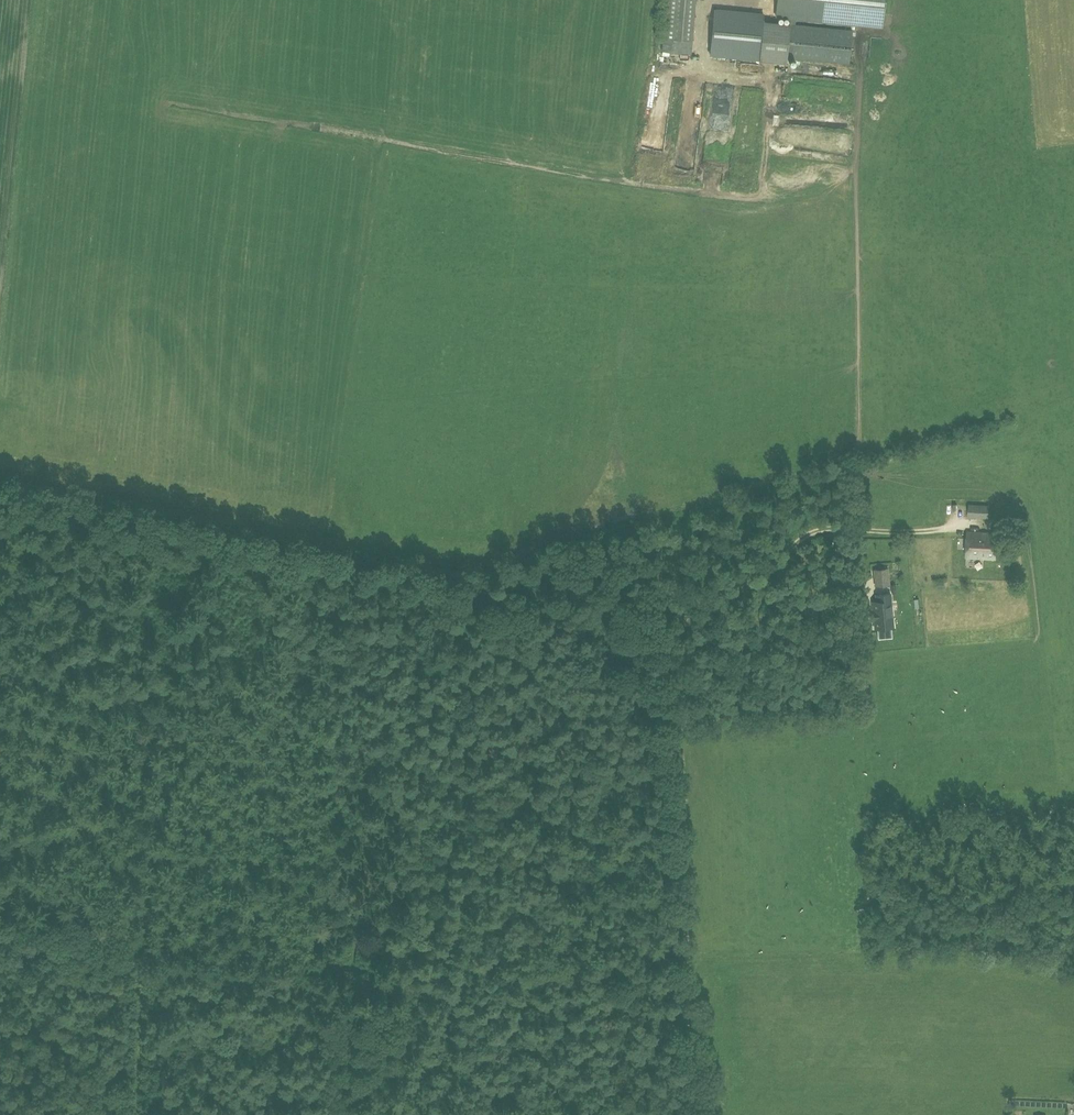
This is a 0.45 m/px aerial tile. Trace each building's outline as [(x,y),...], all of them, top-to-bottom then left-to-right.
[(663,40),(691,42),(695,0),(666,0),(663,40)] [(776,14),(883,25),(886,0),(778,0),(776,14)] [(718,3),(713,48),(762,53),(765,21),(767,8),(718,3)] [(785,56),(789,23),(765,21),(762,53),(785,56)] [(850,63),(853,30),(789,23),(785,56),(850,63)] [(741,71),(742,59),(730,59),(730,71),(741,71)] [(808,119),(804,124),(810,129),(814,124),(808,119)] [(972,508),(972,518),(988,519),(988,509),(972,508)] [(967,556),(995,558),(997,534),(968,532),(967,556)] [(972,574),(989,575),(990,565),(973,564),(972,574)] [(879,590),(891,592),(894,574),(882,572),(879,590)] [(872,620),(875,620),(876,629),(893,627),(890,593),(876,595),(877,601),(873,602),(874,611),(871,611),(872,620)]
